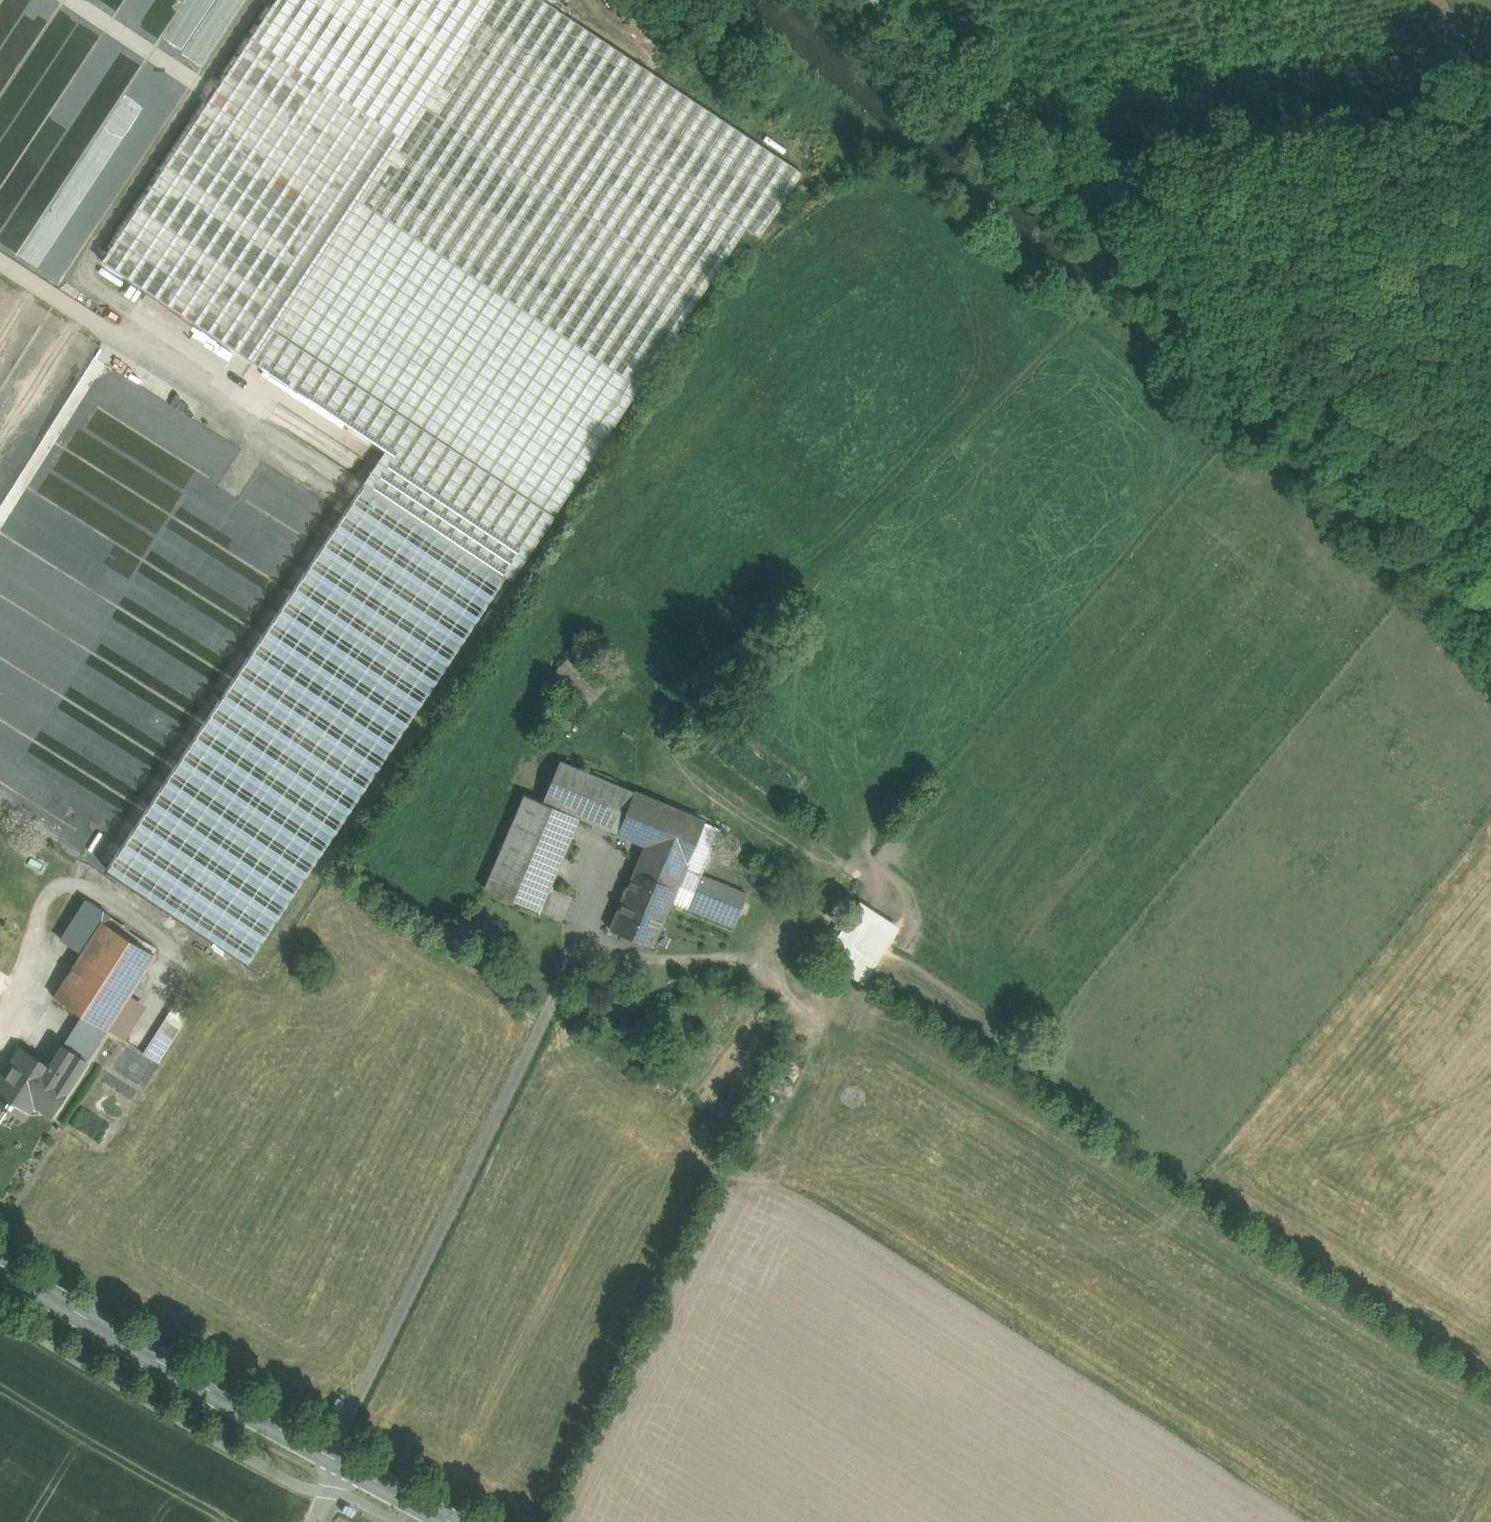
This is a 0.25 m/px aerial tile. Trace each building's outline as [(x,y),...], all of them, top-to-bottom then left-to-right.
[(746,227),(466,40),(252,361),(385,450),(364,482),(511,580),(746,227)] [(634,792),(560,760),(543,800),(613,831),(616,833),(634,792)] [(705,822),(634,792),(616,833),(646,845),(635,871),(677,887),(680,879),(681,879),(705,822)] [(579,819),(524,796),(484,888),(540,911),(550,887),(579,819)] [(677,887),(635,871),(623,899),(622,899),(610,929),(653,946),(669,909),(667,909),(674,894),(677,887)] [(748,894),(700,874),(696,886),(681,879),(680,879),(677,887),(674,894),(689,900),(686,908),(734,928),(748,894)] [(573,896),(550,887),(540,911),(562,921),(573,896)] [(860,982),(896,925),(855,898),(818,956),(860,982)] [(87,900),(61,939),(83,953),(104,922),(105,922),(110,915),(87,900)] [(105,922),(104,922),(83,953),(55,997),(106,1030),(154,954),(105,922)] [(0,1083),(0,1103),(6,1107),(24,1118),(34,1103),(52,1115),(74,1081),(22,1049),(0,1083)]
